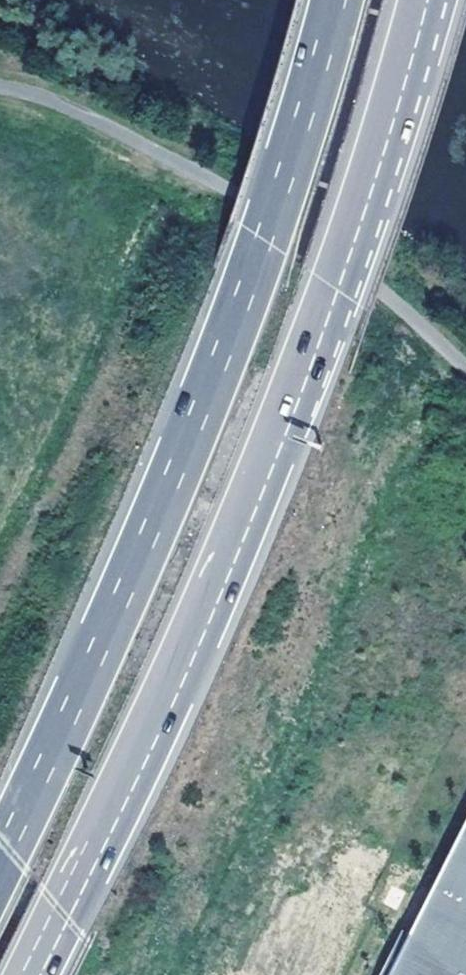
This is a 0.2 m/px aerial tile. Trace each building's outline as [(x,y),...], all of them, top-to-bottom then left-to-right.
[(397,957),(388,974),(465,974),(465,819),(397,957)]
